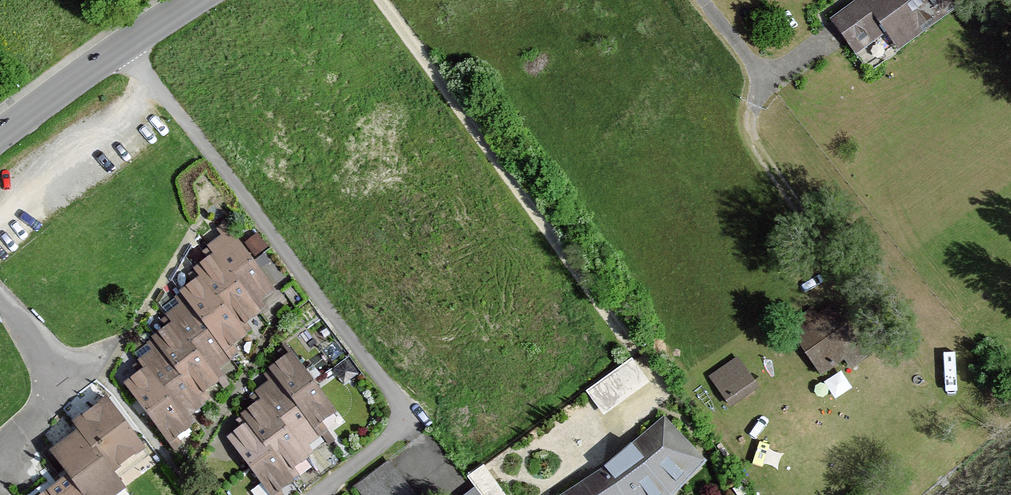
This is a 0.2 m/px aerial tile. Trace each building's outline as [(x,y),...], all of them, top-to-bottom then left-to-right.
[(883,41),(894,56),(946,18),(933,0),(857,0),(823,24),(851,63),(883,41)] [(271,290),(221,225),(203,239),(213,251),(253,304),(271,290)] [(253,304),(213,251),(190,268),(195,278),(235,328),(258,311),(253,304)] [(240,334),(235,328),(195,278),(178,292),(184,300),(223,348),(240,334)] [(839,284),(779,325),(818,382),(878,341),(839,284)] [(232,360),(223,348),(184,300),(163,317),(169,325),(210,377),(232,360)] [(217,386),(210,377),(169,325),(153,338),(158,342),(201,399),(217,386)] [(209,409),(201,399),(158,342),(133,361),(138,366),(184,428),(209,409)] [(634,350),(587,383),(604,408),(651,375),(634,350)] [(738,350),(709,370),(730,400),(759,379),(738,350)] [(291,354),(269,371),(275,379),(258,391),(265,400),(244,415),(249,422),(228,437),(272,494),(275,494),(297,479),(290,470),(309,455),(304,448),(321,435),(314,425),(334,411),(291,354)] [(165,442),(184,428),(138,366),(119,380),(165,442)] [(142,448),(102,394),(69,418),(75,426),(109,473),(142,448)] [(551,494),(671,494),(678,489),(705,460),(660,414),(551,494)] [(75,426),(42,450),(61,477),(74,494),(116,494),(122,491),(109,473),(75,426)] [(439,489),(459,476),(427,428),(391,451),(419,494),(436,483),(439,489)] [(349,487),(356,494),(413,494),(384,459),(349,487)] [(465,494),(503,494),(478,462),(461,475),(472,490),(465,494)] [(61,477),(42,492),(44,494),(74,494),(61,477)]
